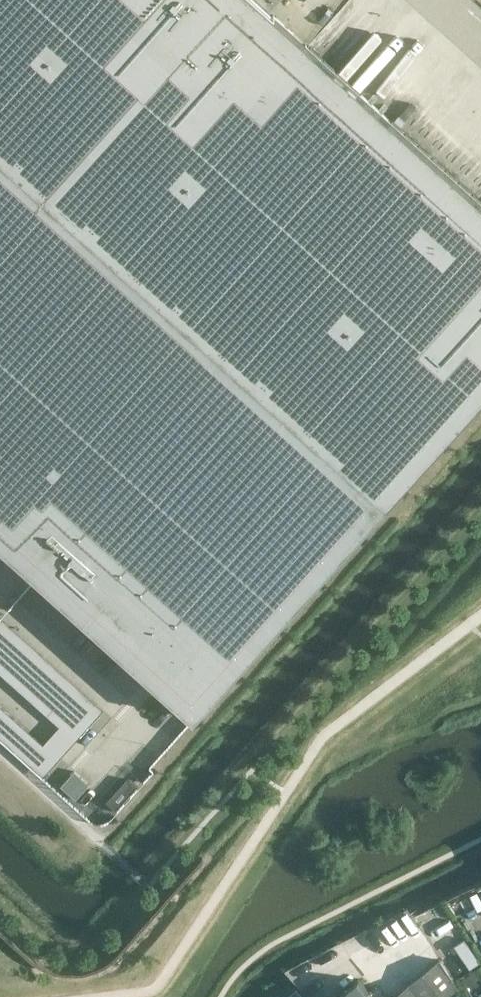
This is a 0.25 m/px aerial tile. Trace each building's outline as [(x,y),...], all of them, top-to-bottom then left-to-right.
[(386,504),(480,399),(480,204),(254,0),(0,0),(0,157),(386,504)] [(0,157),(0,546),(192,719),(386,504),(0,157)] [(44,774),(105,706),(3,614),(0,617),(0,734),(44,774)] [(62,782),(77,796),(91,781),(76,767),(62,782)] [(126,778),(106,801),(115,810),(136,787),(126,778)] [(470,965),(479,960),(467,937),(457,942),(470,965)] [(440,959),(391,996),(448,996),(459,989),(440,959)] [(335,996),(371,996),(357,979),(335,996)]
